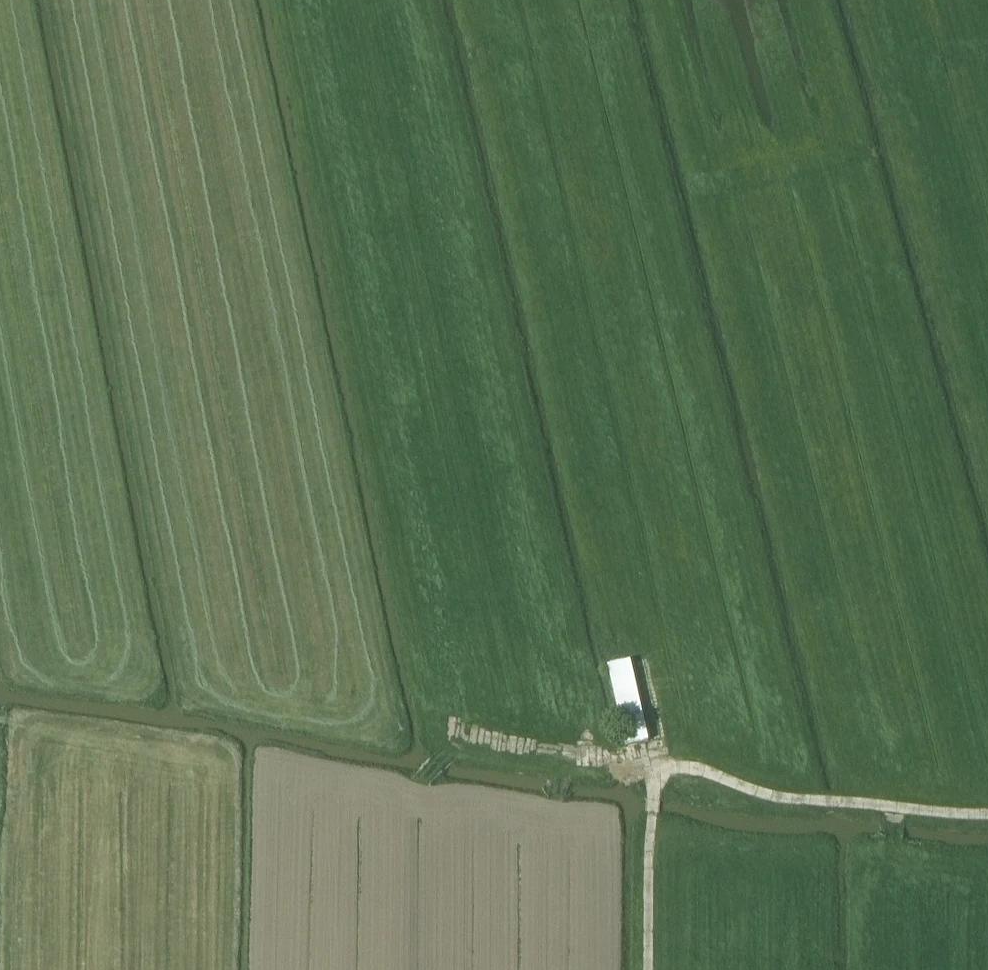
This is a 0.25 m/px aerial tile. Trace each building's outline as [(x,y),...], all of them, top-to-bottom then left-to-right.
[(609,666),(627,747),(648,742),(631,662),(609,666)]
